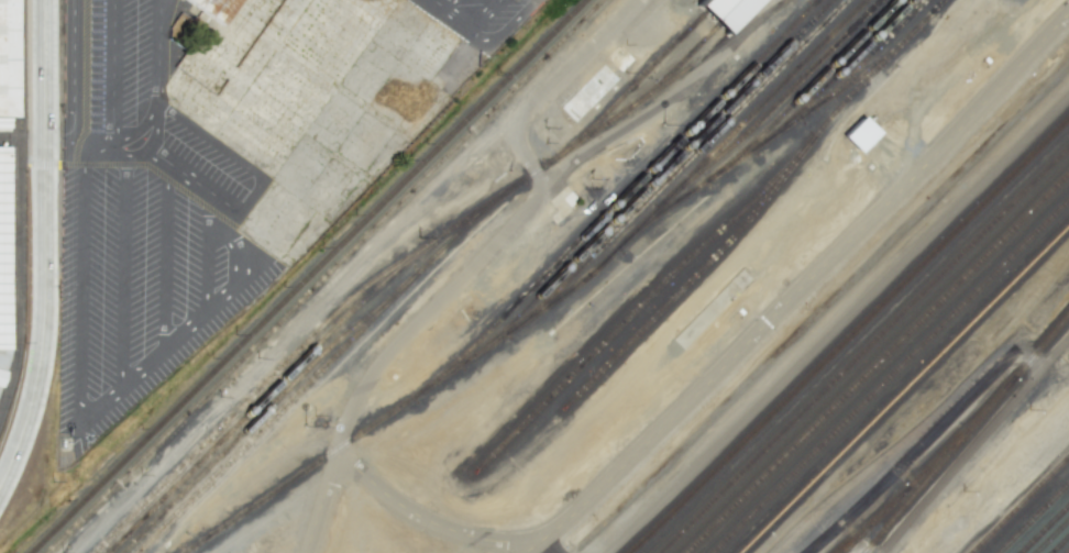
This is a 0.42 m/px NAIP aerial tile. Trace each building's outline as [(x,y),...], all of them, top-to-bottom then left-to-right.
[(9,118),(0,118),(0,0),(15,0),(15,118),(9,118)] [(239,0),(188,0),(221,24),(239,0)] [(697,7),(704,0),(762,0),(727,35),(718,27),(706,14),(697,7)] [(857,153),(877,133),(861,117),(841,137),(857,153)] [(9,129),(9,118),(0,118),(0,129),(9,129)] [(9,350),(0,350),(0,146),(9,146),(9,350)] [(3,372),(9,350),(0,350),(0,371),(3,372)]
